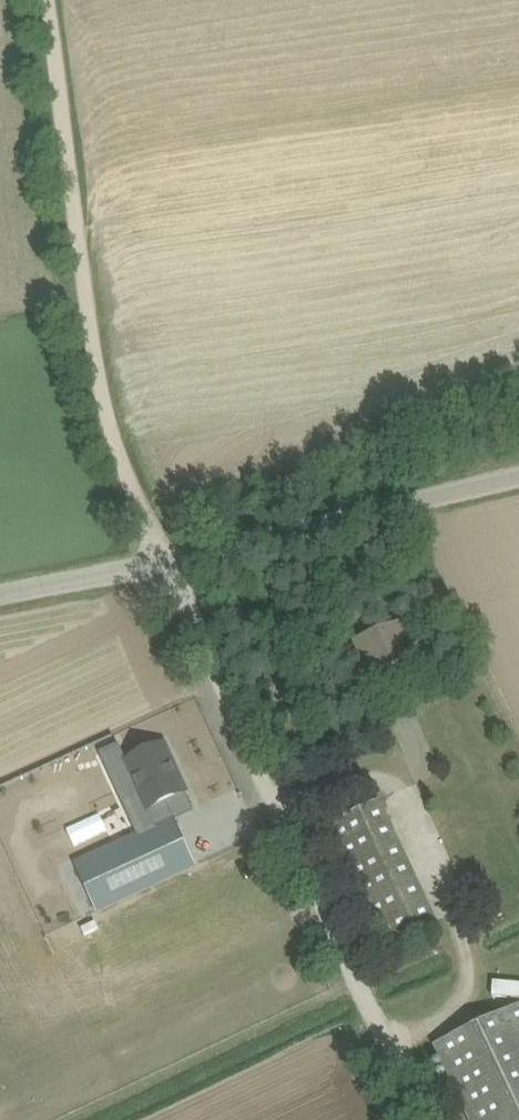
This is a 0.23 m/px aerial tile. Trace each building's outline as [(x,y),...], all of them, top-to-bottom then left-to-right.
[(411,618),(354,643),(370,680),(427,655),(411,618)] [(165,744),(125,762),(148,811),(149,810),(155,824),(72,862),(96,913),(116,903),(196,866),(174,818),(172,818),(165,802),(188,792),(178,774),(176,775),(161,748),(166,745),(165,744)] [(399,840),(380,801),(332,823),(350,863),(399,840)] [(436,1045),(471,1119),(518,1119),(518,1006),(436,1045)]
